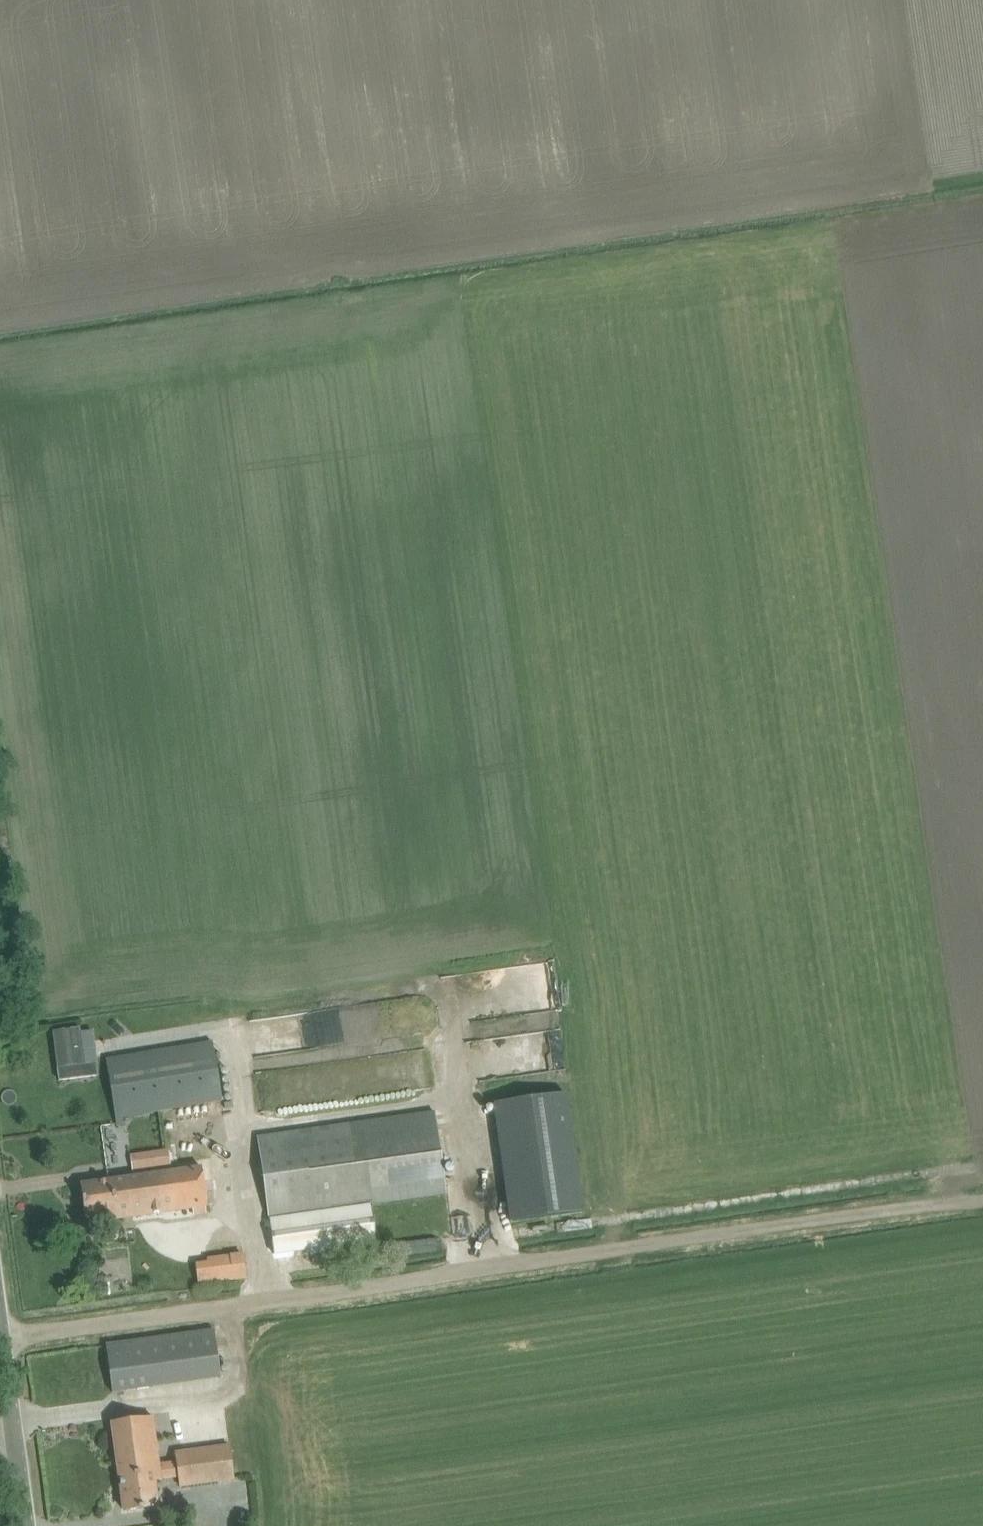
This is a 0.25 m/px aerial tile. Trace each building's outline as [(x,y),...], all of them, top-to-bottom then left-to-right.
[(44,1034),(51,1079),(89,1073),(89,1072),(90,1070),(89,1064),(87,1063),(87,1061),(75,1063),(70,1030),(70,1031),(69,1031),(67,1030),(61,1031),(60,1032),(54,1033),(53,1032),(47,1033),(45,1035),(44,1034)] [(116,1119),(117,1124),(117,1125),(125,1124),(124,1118),(126,1117),(182,1109),(222,1102),(223,1102),(213,1040),(107,1057),(106,1057),(116,1119)] [(494,1103),(511,1222),(584,1211),(567,1092),(494,1103)] [(447,1194),(435,1110),(259,1135),(270,1219),(447,1194)] [(171,1165),(169,1149),(131,1154),(133,1170),(171,1165)] [(101,1220),(120,1218),(209,1205),(204,1167),(81,1184),(86,1216),(100,1214),(101,1220)] [(199,1284),(243,1279),(247,1278),(244,1252),(230,1253),(230,1254),(207,1257),(208,1261),(196,1262),(199,1284)] [(113,1392),(220,1378),(214,1330),(107,1344),(113,1392)] [(158,1506),(155,1483),(155,1480),(179,1477),(180,1487),(233,1480),(229,1446),(175,1453),(176,1461),(160,1463),(154,1417),(113,1422),(125,1510),(158,1506)]
